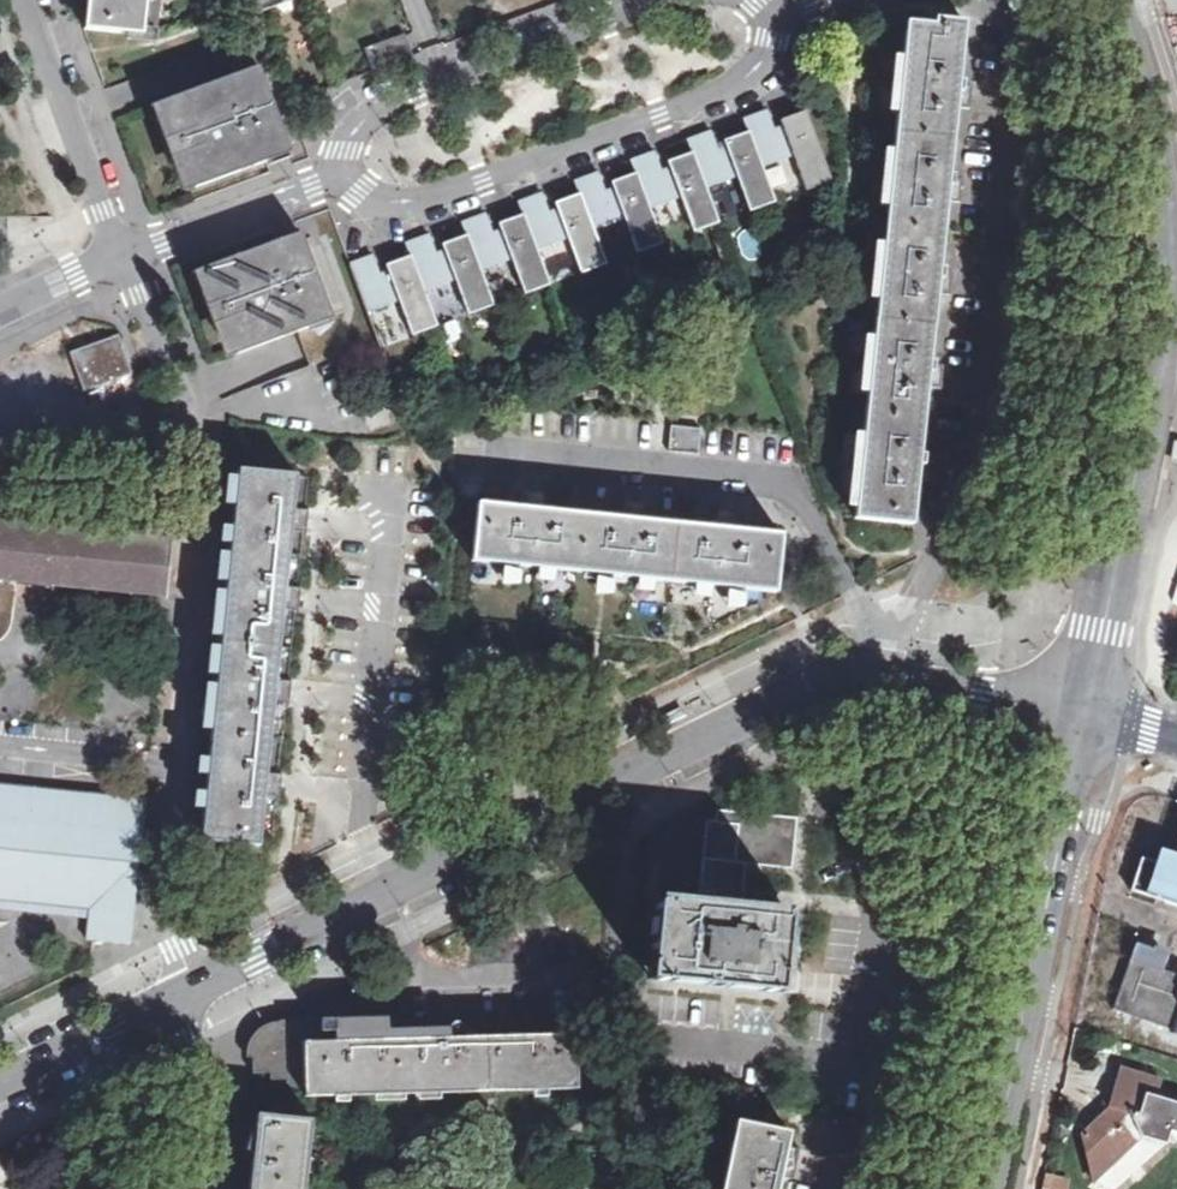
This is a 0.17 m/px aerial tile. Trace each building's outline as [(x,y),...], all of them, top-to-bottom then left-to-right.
[(143,35),(147,0),(89,0),(86,29),(143,35)] [(256,9),(281,0),(252,0),(256,9)] [(294,6),(292,0),(281,0),(256,9),(259,19),(294,6)] [(907,21),(855,518),(913,524),(918,474),(929,473),(928,460),(930,453),(920,449),(928,381),(939,380),(938,366),(939,360),(930,356),(937,288),(948,287),(947,273),(949,267),(939,263),(947,195),(958,194),(957,180),(958,174),(952,171),(949,170),(956,101),(967,101),(966,87),(968,80),(961,78),(959,77),(964,21),(935,18),(934,24),(907,21)] [(414,57),(407,36),(402,38),(401,36),(390,40),(390,42),(368,50),(376,71),(414,57)] [(259,66),(156,104),(188,191),(267,162),(260,145),(285,135),(259,66)] [(769,112),(745,121),(749,133),(763,168),(795,157),(808,191),(833,182),(807,111),(782,121),(785,129),(776,132),(769,112)] [(713,133),(689,142),(693,154),(706,189),(738,177),(751,212),(776,203),(763,168),(749,133),(725,142),(728,150),(720,153),(713,133)] [(285,135),(260,145),(267,162),(291,153),(285,135)] [(656,154),(633,163),(637,174),(650,210),(682,198),(695,233),(719,224),(706,189),(693,154),(669,162),(672,170),(664,173),(656,154)] [(600,175),(576,183),(581,195),(594,230),(625,219),(638,254),(663,245),(650,210),(637,174),(613,183),(616,191),(608,194),(600,175)] [(544,196),(520,204),(524,216),(537,251),(569,239),(582,274),(607,265),(594,230),(581,195),(557,204),(560,212),(551,215),(544,196)] [(483,218),(460,227),(464,238),(478,273),(509,261),(522,296),(550,286),(537,251),(524,216),(496,227),(499,234),(490,237),(483,218)] [(277,242),(283,259),(308,251),(302,233),(277,242)] [(431,237),(407,246),(412,258),(425,292),(456,280),(469,316),(491,307),(478,273),(464,238),(444,246),(447,254),(439,257),(431,237)] [(198,271),(229,358),(333,320),(308,251),(283,259),(277,242),(198,271)] [(375,258),(350,267),(368,313),(400,301),(412,336),(438,327),(425,292),(412,258),(387,267),(390,275),(382,278),(375,258)] [(133,374),(118,335),(70,353),(84,391),(133,374)] [(703,430),(671,428),(669,454),(701,456),(703,430)] [(291,531),(293,531),(298,531),(302,530),(301,517),(302,510),(293,507),(297,475),(239,469),(202,840),(259,846),(264,795),(275,795),(274,781),(276,775),(267,771),(274,702),(284,702),(284,688),(285,682),(276,678),(283,609),(290,609),(294,608),(293,595),(295,588),(286,585),(291,531)] [(478,504),(472,561),(776,592),(782,535),(739,530),(738,521),(731,521),(718,517),(715,528),(646,521),(645,511),(638,511),(625,508),(622,518),(545,510),(544,499),(531,500),(524,499),(520,508),(478,504)] [(14,581),(166,596),(172,541),(0,524),(0,579),(14,581)] [(0,579),(0,639),(10,623),(14,581),(0,579)] [(672,722),(693,711),(689,702),(667,713),(672,722)] [(146,800),(0,788),(0,899),(90,909),(87,940),(131,944),(146,800)] [(797,819),(723,811),(722,823),(708,822),(704,859),(792,868),(797,819)] [(1176,860),(1169,858),(1167,866),(1142,858),(1131,891),(1176,906),(1176,857),(1176,860)] [(715,903),(731,904),(734,869),(703,866),(701,891),(715,893),(715,903)] [(715,903),(657,897),(650,978),(779,991),(787,910),(731,904),(715,903)] [(977,931),(967,929),(962,956),(971,958),(977,931)] [(1156,968),(1161,954),(1133,944),(1109,1014),(1176,1037),(1176,975),(1156,968)] [(305,1096),(577,1088),(576,1035),(526,1036),(523,1033),(509,1033),(506,1036),(464,1037),(464,1028),(463,1025),(461,1022),(458,1021),(455,1020),(450,1022),(448,1024),(447,1028),(448,1033),(431,1033),(431,1039),(348,1041),(348,1019),(279,1020),(279,1021),(273,1022),(267,1024),(261,1027),(257,1031),(254,1034),(252,1037),(253,1073),(270,1073),(270,1080),(287,1080),(287,1087),(305,1086),(305,1096)] [(1123,1068),(1111,1107),(1083,1132),(1095,1182),(1139,1136),(1176,1147),(1176,1102),(1157,1095),(1162,1080),(1123,1068)] [(312,1119),(258,1114),(257,1129),(242,1127),(239,1158),(253,1160),(250,1188),(305,1188),(312,1119)] [(723,1188),(778,1188),(780,1176),(795,1179),(800,1149),(786,1146),(790,1132),(737,1121),(723,1188)] [(0,1157),(0,1186),(13,1179),(2,1156),(0,1157)] [(1046,1169),(1041,1188),(1069,1188),(1072,1175),(1046,1169)]
